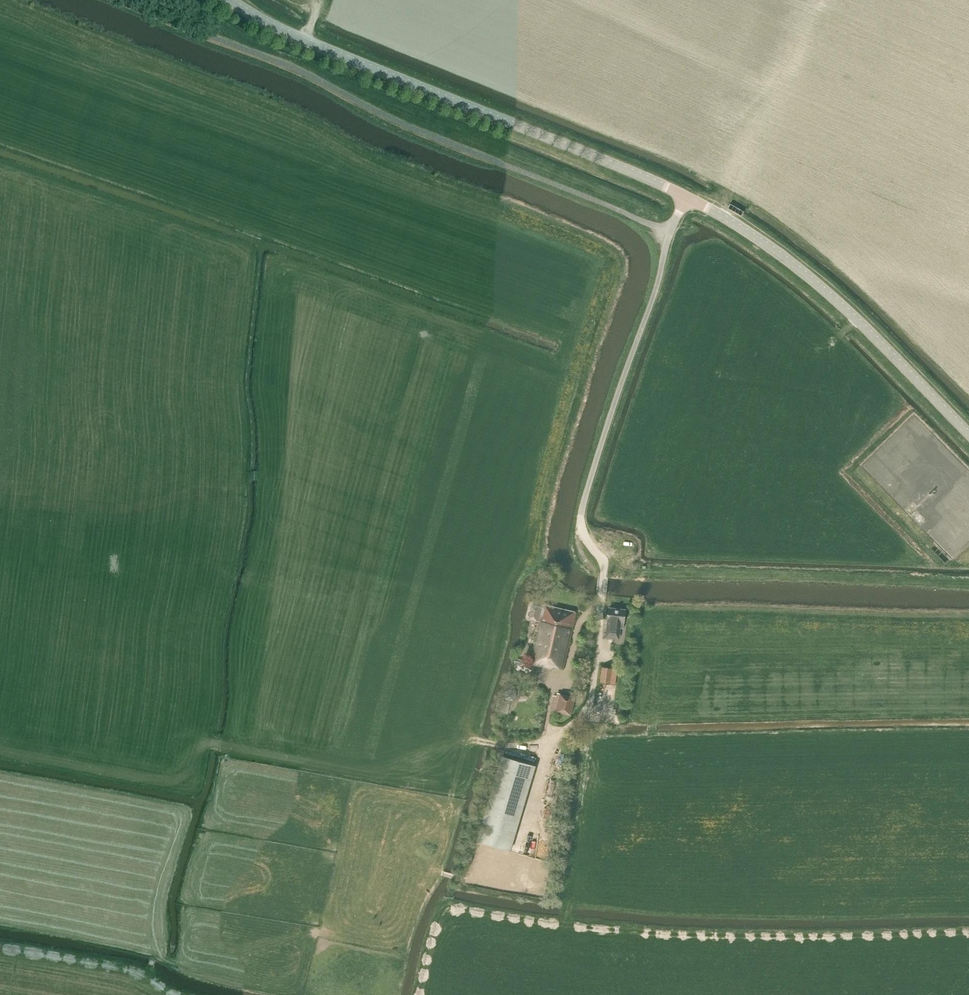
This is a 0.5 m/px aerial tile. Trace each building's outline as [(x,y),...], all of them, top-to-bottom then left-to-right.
[(563,669),(576,612),(543,604),(540,617),(541,617),(530,664),(554,669),(554,667),(563,669)] [(530,620),(539,622),(541,606),(533,605),(531,606),(528,617),(530,620)] [(607,620),(608,620),(606,636),(620,638),(621,628),(624,628),(626,609),(609,607),(607,620)] [(526,661),(516,658),(514,664),(525,667),(526,661)] [(611,667),(603,665),(600,682),(609,683),(611,667)] [(516,694),(513,691),(510,690),(509,689),(506,690),(504,693),(503,697),(505,700),(509,702),(513,701),(516,698),(516,694)] [(571,715),(575,697),(560,693),(556,712),(571,715)] [(502,756),(477,841),(511,851),(536,766),(502,756)]
